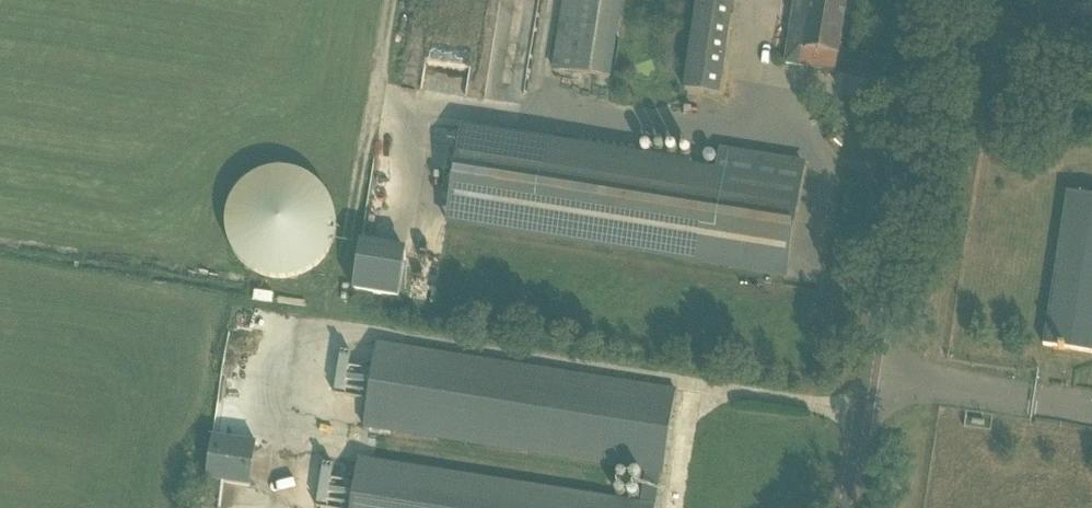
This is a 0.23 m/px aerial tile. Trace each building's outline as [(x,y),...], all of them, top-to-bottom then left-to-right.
[(611,80),(624,0),(564,0),(553,71),(611,80)] [(815,69),(836,72),(848,0),(794,0),(783,64),(815,69)] [(721,96),(723,78),(688,73),(685,91),(688,91),(721,96)] [(719,153),(716,171),(536,143),(461,131),(447,222),(787,275),(804,166),(719,153)] [(247,252),(281,291),(350,231),(285,157),(238,198),(245,206),(230,219),(254,246),(247,252)] [(1067,193),(1043,347),(1062,350),(1061,352),(1067,353),(1068,351),(1091,354),(1091,197),(1067,193)] [(360,242),(355,292),(402,297),(408,247),(360,242)] [(356,483),(321,478),(316,507),(655,507),(660,476),(663,476),(677,390),(377,344),(373,370),(338,365),(334,396),(368,401),(364,429),(645,473),(641,503),(360,459),(356,483)] [(213,435),(207,480),(251,486),(258,442),(213,435)]
